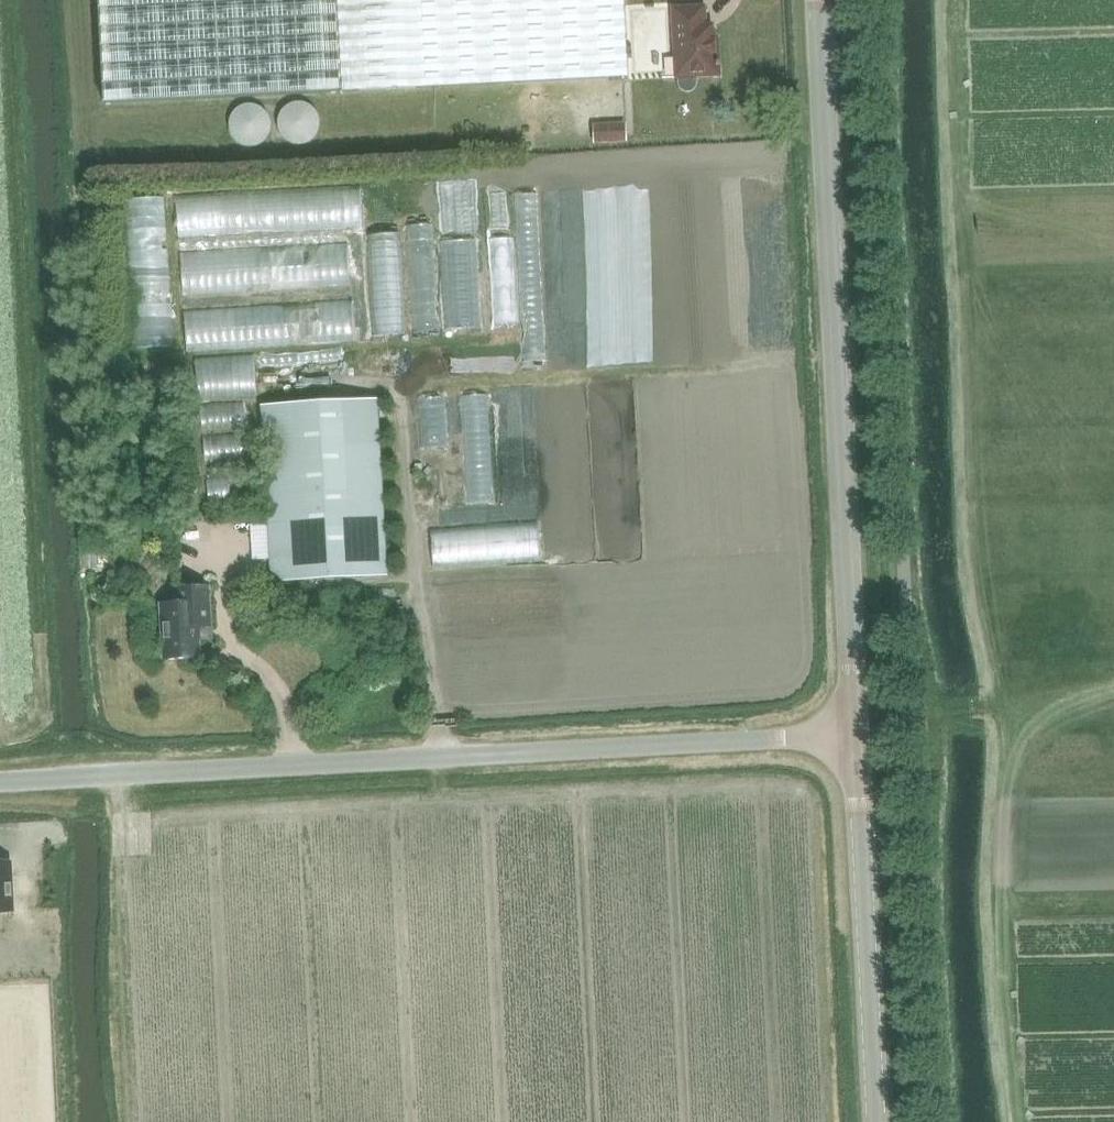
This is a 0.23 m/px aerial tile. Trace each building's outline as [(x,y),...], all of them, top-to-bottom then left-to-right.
[(105,104),(397,89),(627,77),(623,0),(99,0),(105,104)] [(697,76),(720,75),(718,52),(714,52),(713,24),(706,25),(705,6),(672,8),(676,77),(678,77),(678,83),(680,88),(685,92),(691,91),(696,87),(697,82),(697,76)] [(628,8),(629,74),(668,73),(667,7),(628,8)] [(625,128),(595,127),(594,147),(624,148),(625,128)] [(374,399),(264,406),(274,581),(384,575),(374,399)] [(164,659),(199,657),(198,638),(211,637),(208,586),(176,588),(177,603),(161,604),(164,659)] [(21,899),(19,840),(0,841),(0,899),(21,899)]
